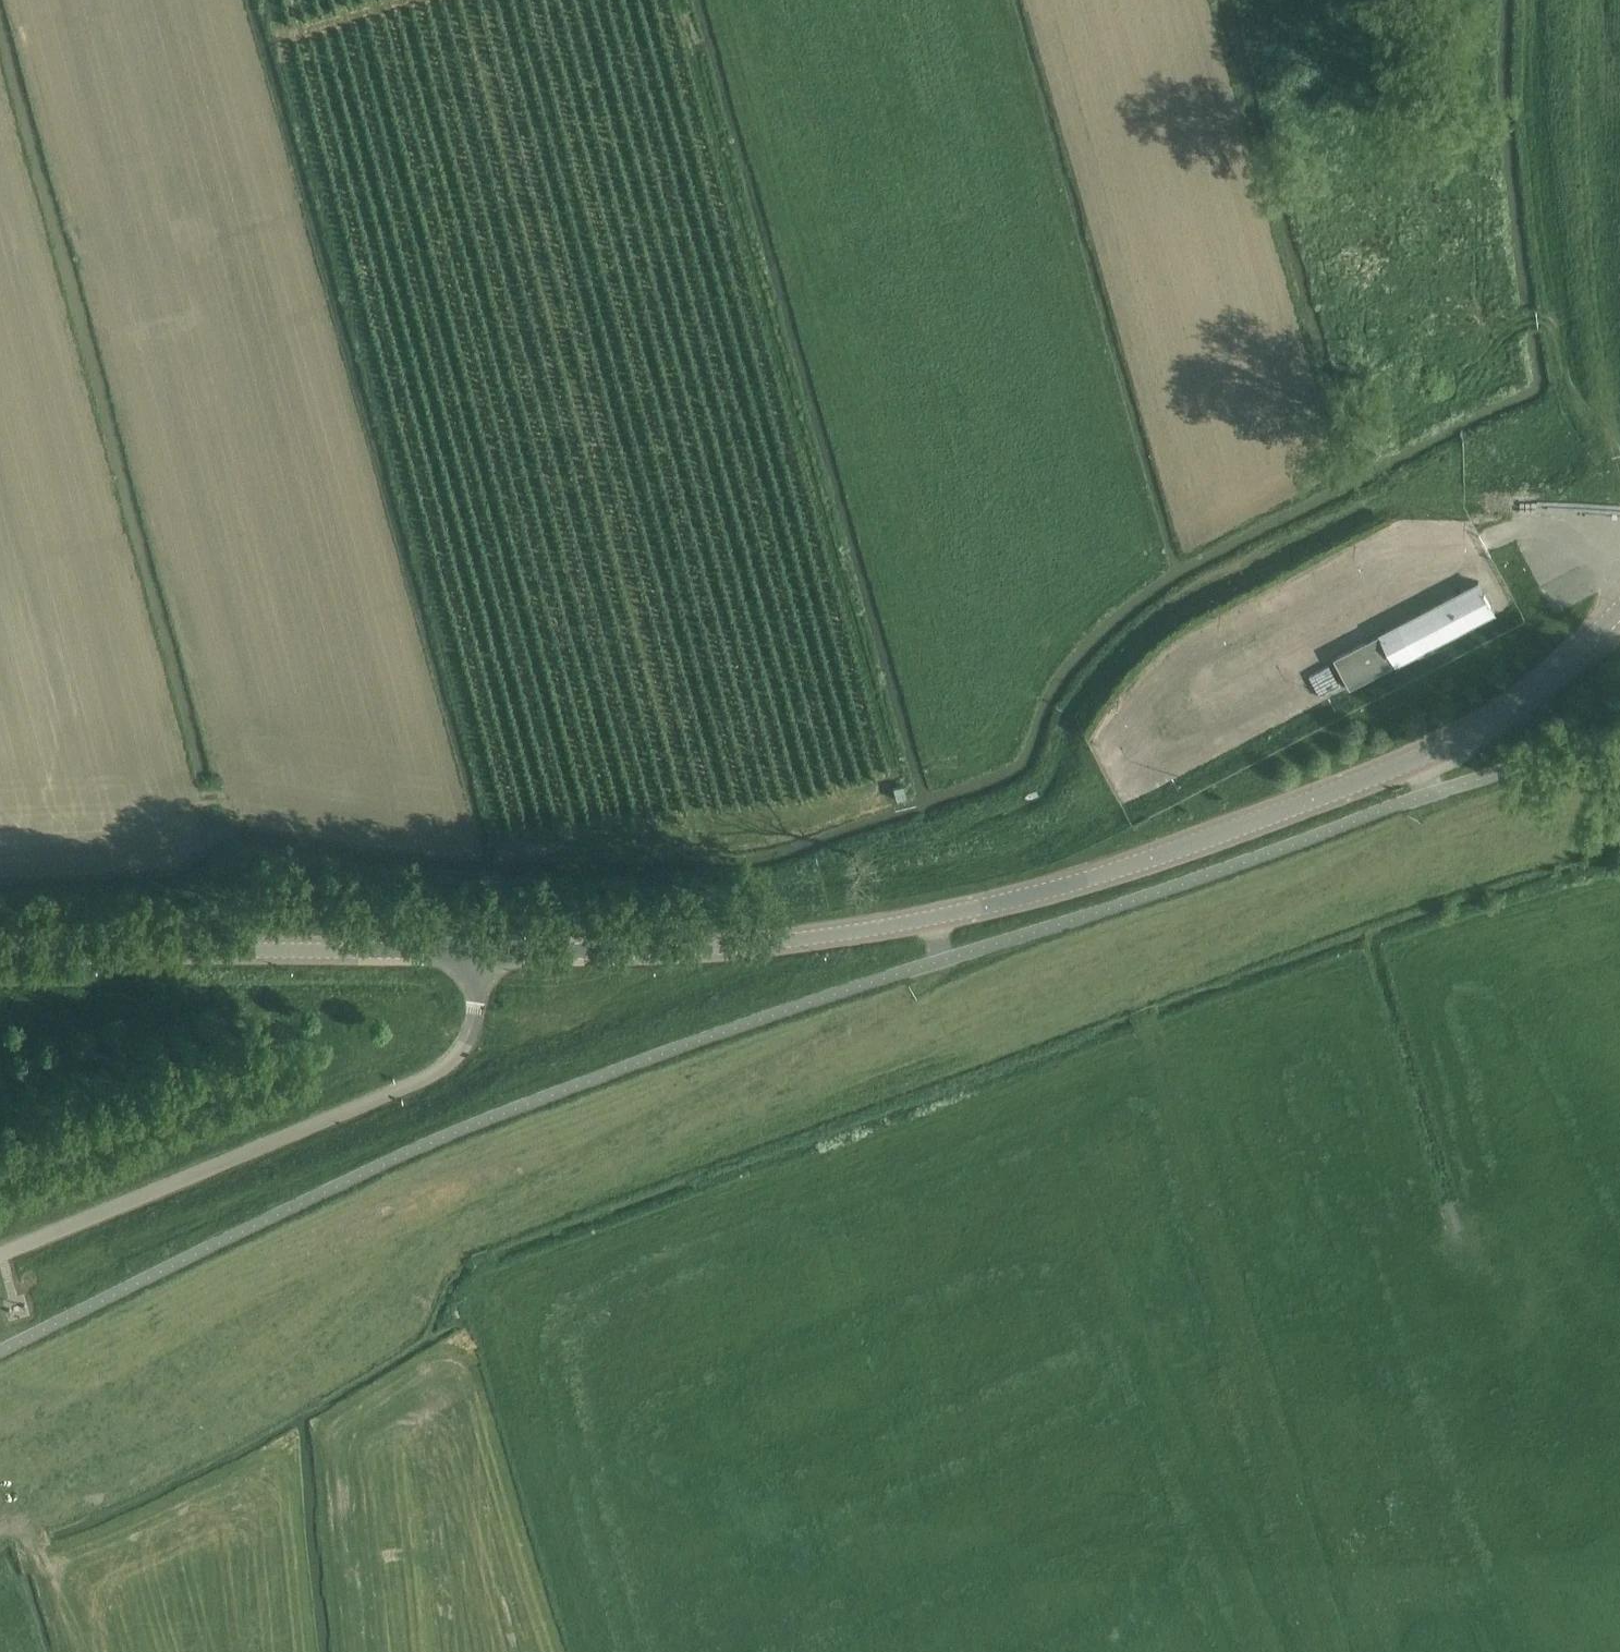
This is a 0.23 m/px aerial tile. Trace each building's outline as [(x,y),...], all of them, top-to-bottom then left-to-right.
[(1351,687),(1396,663),(1397,664),(1495,613),(1479,582),(1459,592),(1380,633),(1381,634),(1335,658),(1351,687)]
